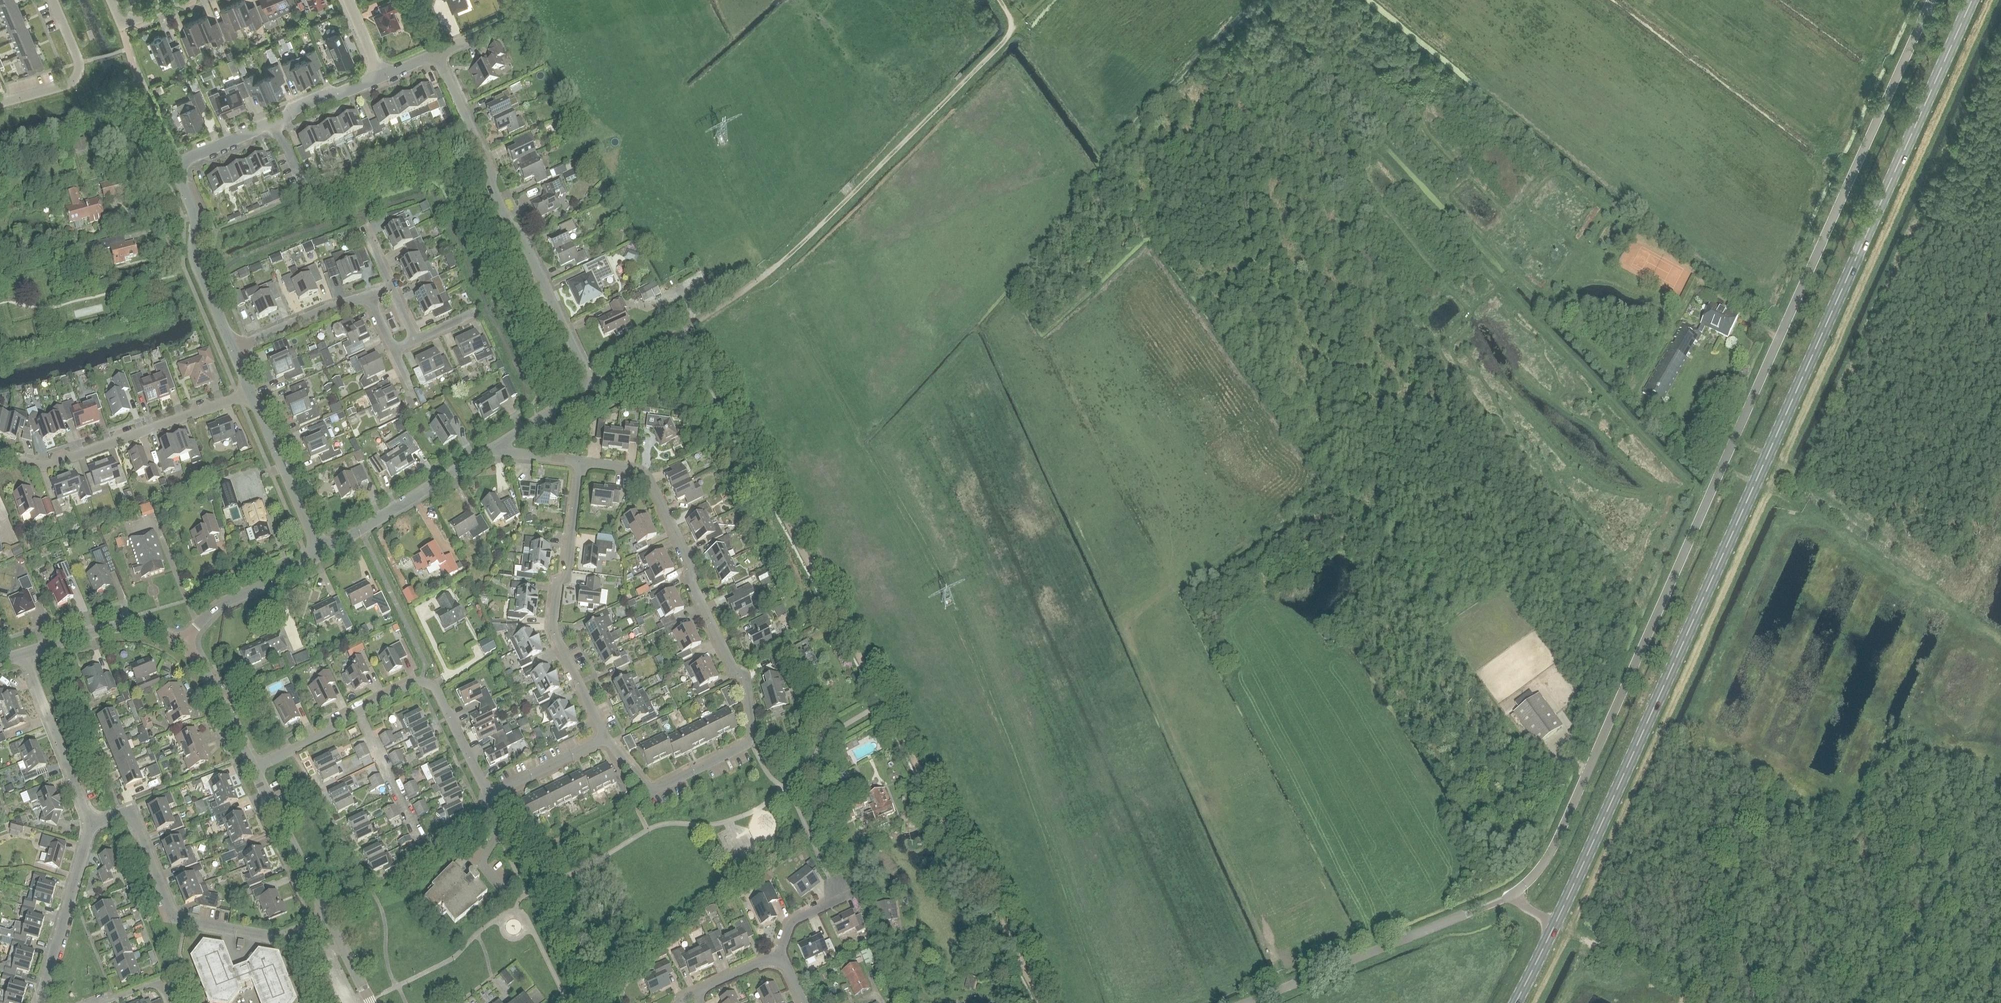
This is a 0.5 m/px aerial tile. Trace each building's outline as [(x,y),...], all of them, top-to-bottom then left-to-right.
[(3,15),(19,8),(16,0),(3,0),(0,1),(0,7),(3,15)] [(232,4),(240,23),(245,21),(248,30),(261,25),(255,12),(250,14),(244,0),(242,0),(232,4)] [(274,17),(280,15),(277,7),(274,0),(261,0),(262,3),(257,5),(264,22),(274,17)] [(280,15),(292,10),(291,8),(296,5),(293,0),(274,0),(277,7),(280,15)] [(310,9),(326,2),(325,0),(307,0),(310,9)] [(386,11),(374,16),(381,34),(400,27),(394,12),(401,9),(397,0),(392,0),(383,4),(386,11)] [(453,12),(468,5),(466,0),(448,0),(453,12)] [(232,4),(220,9),(226,24),(220,27),(226,40),(236,35),(232,26),(240,23),(232,4)] [(25,21),(19,8),(3,15),(9,28),(25,21)] [(206,15),(195,20),(203,39),(209,36),(212,44),(223,40),(217,25),(212,28),(206,15)] [(196,41),(203,39),(195,20),(183,25),(188,37),(182,39),(188,55),(200,50),(196,41)] [(9,28),(14,41),(30,34),(25,21),(9,28)] [(14,41),(20,54),(36,47),(30,34),(14,41)] [(327,48),(324,49),(328,59),(333,57),(338,68),(353,62),(344,40),(339,42),(336,35),(324,40),(327,48)] [(154,40),(154,41),(151,42),(154,51),(153,51),(158,63),(169,58),(172,67),(185,62),(179,48),(172,52),(169,44),(168,45),(164,36),(161,38),(160,37),(158,36),(155,38),(154,40)] [(489,49),(487,50),(491,59),(489,61),(488,59),(483,62),(484,63),(469,70),(477,88),(497,79),(493,70),(504,65),(500,56),(505,54),(500,42),(488,47),(489,49)] [(41,60),(36,47),(20,54),(25,67),(26,67),(29,74),(44,68),(41,60)] [(307,60),(300,62),(308,81),(319,76),(314,64),(320,62),(315,50),(304,54),(307,60)] [(3,61),(13,57),(11,54),(0,58),(0,62),(3,61)] [(297,85),(308,81),(300,62),(294,65),(292,59),(281,64),(287,76),(292,73),(297,85)] [(233,60),(228,62),(233,75),(239,73),(233,60)] [(263,78),(271,96),(283,92),(278,79),(283,77),(277,64),(267,68),(270,75),(263,78)] [(245,67),(239,70),(241,76),(247,73),(245,67)] [(260,101),(271,96),(263,78),(257,80),(254,74),(244,78),(249,91),(255,89),(260,101)] [(227,94),(234,112),(246,107),(241,96),(248,92),(243,81),(231,86),(234,91),(227,94)] [(427,106),(428,106),(430,112),(439,108),(430,86),(420,90),(427,106)] [(420,90),(411,94),(420,117),(430,113),(427,106),(420,90)] [(191,100),(178,105),(181,112),(180,113),(183,121),(182,121),(186,131),(204,123),(199,110),(205,107),(198,91),(189,95),(191,100)] [(223,117),(234,112),(227,94),(220,96),(218,91),(208,95),(213,107),(218,105),(223,117)] [(487,109),(492,121),(510,112),(519,108),(513,96),(510,98),(507,91),(492,98),(495,105),(487,109)] [(411,121),(420,117),(411,94),(401,98),(411,121)] [(401,98),(392,102),(399,118),(402,125),(411,121),(401,98)] [(392,102),(382,106),(389,123),(399,118),(392,102)] [(382,106),(372,111),(376,120),(369,123),(372,130),(374,134),(382,131),(381,129),(385,127),(384,125),(389,123),(382,106)] [(498,133),(506,129),(509,134),(524,127),(520,117),(514,120),(510,112),(492,121),(498,133)] [(367,119),(359,123),(355,114),(346,118),(353,134),(354,138),(372,130),(369,123),(367,119)] [(444,128),(440,117),(433,119),(441,137),(442,136),(457,131),(455,124),(444,128)] [(346,118),(336,122),(343,138),(353,134),(346,118)] [(334,142),(343,138),(336,122),(327,126),(334,142)] [(327,126),(317,130),(324,146),(334,142),(327,126)] [(440,137),(437,129),(430,132),(433,140),(440,137)] [(315,150),(320,148),(323,154),(327,152),(324,146),(317,130),(308,134),(315,150)] [(308,134),(298,138),(302,147),(296,150),(302,163),(312,159),(309,152),(315,150),(308,134)] [(530,145),(535,142),(531,134),(516,141),(519,147),(507,152),(513,164),(515,163),(534,154),(530,145)] [(89,152),(85,138),(72,141),(75,156),(89,152)] [(546,172),(540,160),(537,152),(534,154),(515,163),(524,182),(534,178),(537,184),(552,177),(549,171),(546,172)] [(264,155),(254,159),(261,175),(269,171),(271,177),(273,177),(280,174),(275,161),(268,164),(264,155)] [(256,177),(261,175),(254,159),(245,163),(252,179),(254,185),(258,183),(256,177)] [(245,163),(235,167),(242,183),(252,179),(245,163)] [(553,170),(556,176),(567,171),(564,165),(553,170)] [(244,186),(242,183),(235,167),(226,171),(235,193),(239,191),(238,188),(244,186)] [(226,171),(216,175),(223,191),(229,189),(231,194),(235,193),(226,171)] [(207,179),(214,195),(223,191),(216,175),(207,179)] [(559,177),(544,184),(544,185),(541,187),(546,197),(531,204),(538,218),(559,208),(555,198),(567,192),(559,177)] [(120,178),(100,184),(104,199),(124,193),(120,178)] [(98,198),(81,202),(77,188),(69,190),(73,204),(65,207),(70,223),(88,217),(89,222),(104,218),(98,198)] [(282,199),(281,198),(283,197),(281,194),(280,195),(279,192),(275,193),(275,192),(271,192),(270,195),(270,196),(271,197),(273,203),(282,199)] [(273,203),(271,197),(261,202),(264,207),(273,203)] [(395,225),(384,230),(389,241),(415,228),(410,219),(407,220),(404,214),(393,220),(395,225)] [(548,239),(554,253),(571,245),(568,239),(568,234),(577,230),(572,220),(558,227),(561,233),(548,239)] [(109,232),(107,224),(99,226),(101,234),(109,232)] [(405,245),(408,252),(423,244),(420,237),(419,238),(415,228),(389,241),(393,251),(405,245)] [(121,236),(93,243),(95,252),(103,250),(110,248),(114,265),(125,262),(124,259),(137,256),(133,241),(123,243),(121,236)] [(319,240),(313,242),(315,248),(321,246),(319,240)] [(311,243),(302,246),(304,252),(313,248),(311,243)] [(426,251),(423,244),(408,252),(411,258),(399,263),(404,273),(428,262),(424,252),(426,251)] [(573,251),(571,245),(554,253),(561,266),(574,260),(576,265),(588,260),(584,251),(578,254),(573,251)] [(639,255),(627,250),(623,259),(636,263),(639,255)] [(363,264),(358,251),(343,256),(352,281),(361,278),(357,266),(363,264)] [(329,276),(338,273),(342,284),(352,281),(343,256),(342,253),(333,256),(334,259),(324,262),(329,276)] [(582,267),(586,275),(569,283),(579,305),(601,295),(596,284),(610,277),(614,275),(605,256),(582,267)] [(404,273),(409,283),(420,278),(423,284),(438,277),(435,269),(432,271),(428,262),(404,273)] [(257,264),(249,267),(251,273),(259,270),(257,264)] [(300,265),(295,267),(308,296),(317,292),(312,281),(320,277),(315,265),(302,270),(300,265)] [(299,300),(308,296),(295,267),(289,270),(290,275),(282,278),(288,292),(294,289),(299,300)] [(415,296),(419,306),(446,293),(442,287),(443,286),(438,277),(423,284),(426,290),(415,296)] [(273,282),(257,289),(268,314),(277,310),(272,299),(279,296),(273,282)] [(655,283),(638,291),(643,302),(654,297),(655,299),(662,296),(655,283)] [(258,317),(268,314),(257,289),(247,293),(245,290),(240,292),(239,291),(232,294),(238,307),(245,304),(244,302),(251,299),(258,317)] [(446,293),(419,306),(424,316),(435,310),(439,317),(451,311),(448,303),(450,302),(446,293)] [(614,313),(597,321),(604,335),(616,330),(617,331),(619,332),(623,330),(624,328),(623,326),(629,323),(623,309),(626,308),(622,300),(610,305),(614,313)] [(1683,323),(1643,395),(1661,405),(1687,359),(1688,360),(1701,337),(1705,327),(1728,337),(1737,316),(1710,304),(1698,331),(1683,323)] [(345,336),(347,340),(365,331),(361,322),(354,325),(351,319),(338,325),(338,324),(333,326),(332,329),(336,336),(337,337),(342,335),(345,336)] [(369,340),(365,331),(347,340),(349,343),(343,346),(348,357),(363,350),(361,344),(369,340)] [(465,336),(473,355),(477,363),(493,356),(485,340),(480,343),(475,331),(465,336)] [(468,357),(473,355),(465,336),(455,341),(460,352),(454,355),(461,368),(471,363),(468,357)] [(322,339),(315,341),(317,346),(316,346),(319,352),(327,349),(324,343),(323,343),(322,339)] [(314,344),(307,347),(310,352),(317,349),(314,344)] [(268,360),(272,369),(290,362),(297,359),(293,350),(291,351),(288,345),(277,350),(279,355),(268,360)] [(186,363),(186,364),(180,367),(183,378),(191,375),(195,387),(212,381),(206,365),(212,362),(208,350),(199,353),(201,357),(186,363)] [(334,365),(327,350),(319,353),(326,368),(334,365)] [(435,350),(425,355),(436,379),(452,372),(446,359),(440,361),(435,350)] [(360,368),(362,372),(380,364),(376,355),(365,360),(362,354),(349,360),(355,371),(360,368)] [(420,387),(436,379),(425,355),(415,359),(420,371),(414,374),(420,387)] [(504,368),(501,361),(495,364),(498,371),(504,368)] [(287,374),(290,381),(303,375),(298,363),(292,366),(290,362),(272,369),(276,378),(287,374)] [(151,379),(158,400),(170,396),(166,385),(172,382),(165,363),(154,366),(158,376),(151,379)] [(380,364),(362,372),(364,377),(360,383),(363,390),(379,382),(376,377),(385,373),(380,364)] [(147,404),(158,400),(151,379),(144,381),(141,373),(131,377),(137,394),(143,392),(147,404)] [(113,379),(117,391),(107,395),(114,416),(129,410),(122,391),(129,389),(124,375),(113,379)] [(331,380),(333,386),(341,382),(339,377),(331,380)] [(517,395),(508,377),(502,380),(510,398),(517,395)] [(468,378),(462,381),(465,387),(471,384),(468,378)] [(285,401),(289,410),(308,402),(306,398),(308,397),(310,393),(305,382),(290,389),(294,397),(285,401)] [(344,388),(341,382),(333,386),(336,391),(344,388)] [(461,383),(455,385),(458,391),(463,388),(461,383)] [(331,384),(323,388),(326,393),(334,390),(331,384)] [(482,397),(484,400),(474,406),(483,420),(500,410),(497,406),(508,399),(500,386),(482,397)] [(380,392),(378,387),(364,393),(371,408),(377,405),(380,412),(376,414),(380,422),(391,416),(389,411),(400,405),(391,387),(380,392)] [(81,406),(88,425),(99,421),(96,411),(101,409),(96,395),(86,398),(88,404),(81,406)] [(308,402),(289,410),(293,419),(302,415),(306,423),(319,417),(312,400),(308,402)] [(76,429),(88,425),(81,406),(75,408),(73,403),(62,407),(63,409),(67,421),(73,419),(76,429)] [(438,421),(429,426),(434,434),(436,433),(443,445),(456,437),(445,420),(451,416),(445,406),(433,413),(438,421)] [(9,416),(2,414),(4,408),(0,407),(0,436),(3,437),(9,416)] [(353,408),(345,412),(348,418),(356,414),(353,408)] [(29,429),(28,419),(27,414),(10,409),(9,416),(3,437),(15,440),(19,427),(29,429)] [(54,419),(48,421),(54,437),(65,433),(62,423),(67,421),(63,409),(52,413),(54,419)] [(343,413),(337,415),(339,421),(345,419),(343,413)] [(28,419),(29,429),(30,432),(38,429),(42,441),(54,437),(48,421),(42,423),(39,415),(28,419)] [(670,442),(669,441),(678,437),(674,429),(675,429),(672,422),(671,423),(669,420),(664,422),(664,421),(660,423),(657,417),(647,416),(645,428),(653,428),(657,437),(656,438),(660,447),(670,442)] [(219,421),(220,423),(208,427),(214,444),(230,438),(232,445),(237,443),(240,451),(247,448),(242,433),(235,436),(228,418),(219,421)] [(408,429),(403,419),(398,421),(398,422),(394,424),(398,432),(402,430),(403,431),(408,429)] [(602,448),(614,450),(617,431),(604,429),(605,421),(598,420),(596,435),(603,436),(602,448)] [(302,441),(306,450),(325,443),(325,442),(331,440),(324,423),(311,428),(314,436),(302,441)] [(617,431),(614,450),(627,451),(629,439),(636,440),(638,425),(625,423),(624,432),(617,431)] [(184,433),(172,438),(179,457),(188,454),(192,465),(202,461),(195,442),(188,445),(184,433)] [(171,460),(179,457),(172,438),(160,442),(165,455),(158,458),(163,472),(174,468),(171,460)] [(391,454),(402,471),(413,464),(405,450),(410,447),(405,438),(396,443),(399,449),(391,454)] [(327,447),(325,443),(306,450),(310,459),(319,456),(322,464),(342,455),(340,450),(334,452),(331,445),(327,447)] [(144,470),(148,481),(159,478),(155,465),(149,467),(142,448),(129,453),(136,473),(144,470)] [(364,460),(360,451),(353,454),(357,463),(364,460)] [(391,478),(402,471),(391,454),(380,461),(377,455),(368,461),(377,473),(385,468),(391,478)] [(112,459),(101,463),(107,482),(115,480),(117,486),(127,482),(122,470),(117,472),(112,459)] [(676,473),(672,474),(666,478),(671,490),(688,481),(684,474),(690,471),(685,461),(680,464),(679,463),(673,466),(676,473)] [(99,485),(107,482),(101,463),(88,468),(91,476),(90,478),(87,479),(92,495),(101,491),(99,485)] [(350,471),(351,473),(333,481),(341,499),(349,495),(350,497),(360,493),(356,485),(367,481),(361,466),(350,471)] [(75,472),(63,477),(70,496),(78,493),(80,501),(91,497),(86,482),(80,485),(75,472)] [(62,499),(70,496),(63,477),(51,481),(57,500),(51,502),(56,517),(63,515),(60,506),(64,505),(62,499)] [(528,497),(535,498),(534,504),(548,506),(549,498),(557,499),(559,483),(545,481),(544,489),(530,487),(531,485),(524,484),(524,486),(519,487),(521,498),(522,497),(528,498),(528,497)] [(677,501),(687,496),(691,502),(703,496),(697,484),(691,487),(688,481),(671,490),(677,501)] [(232,484),(219,488),(225,509),(238,505),(232,484)] [(611,489),(593,487),(591,505),(612,508),(612,503),(619,504),(621,488),(611,486),(611,489)] [(35,506),(29,488),(14,493),(20,509),(18,509),(21,516),(30,513),(33,521),(46,516),(41,503),(35,506)] [(208,497),(210,503),(216,501),(214,495),(208,497)] [(500,505),(496,497),(483,504),(493,522),(502,517),(505,522),(519,515),(510,499),(500,505)] [(262,500),(241,507),(246,523),(247,523),(248,529),(251,528),(255,541),(270,536),(264,517),(268,516),(262,500)] [(686,520),(692,531),(710,522),(707,516),(712,514),(707,503),(692,510),(695,516),(686,520)] [(630,531),(632,535),(651,526),(646,516),(639,519),(635,511),(623,517),(625,520),(621,522),(625,531),(628,532),(630,531)] [(468,513),(450,524),(458,538),(469,532),(473,539),(488,530),(480,516),(473,521),(468,513)] [(206,527),(191,531),(194,540),(196,539),(201,556),(217,551),(212,536),(220,534),(214,516),(203,519),(206,527)] [(531,516),(524,517),(526,524),(533,522),(531,516)] [(710,522),(692,531),(697,542),(706,537),(708,543),(723,536),(717,525),(712,527),(710,522)] [(656,536),(651,526),(632,535),(637,545),(633,547),(636,552),(647,547),(645,541),(656,536)] [(164,561),(153,530),(129,538),(138,565),(132,567),(134,574),(140,572),(142,578),(164,570),(161,561),(164,561)] [(597,535),(596,541),(612,543),(615,543),(612,537),(597,535)] [(712,562),(714,567),(730,560),(726,550),(729,549),(730,537),(729,535),(728,535),(715,542),(717,547),(703,554),(708,564),(712,562)] [(529,550),(528,556),(549,559),(550,552),(549,552),(550,546),(536,545),(537,539),(525,537),(524,549),(529,550)] [(585,548),(583,567),(596,569),(598,555),(605,556),(606,551),(611,551),(612,543),(596,541),(595,549),(585,548)] [(456,566),(450,555),(442,559),(434,545),(421,553),(422,554),(411,559),(417,572),(422,570),(423,572),(431,568),(430,567),(437,563),(446,578),(458,572),(458,571),(456,566)] [(19,547),(12,550),(16,557),(23,553),(19,547)] [(91,553),(98,570),(87,574),(95,592),(112,586),(104,567),(113,564),(106,547),(91,553)] [(648,566),(650,570),(668,561),(663,551),(655,555),(652,550),(639,556),(643,566),(645,567),(648,566)] [(528,563),(522,562),(521,573),(517,573),(516,578),(532,580),(532,575),(533,575),(537,575),(538,569),(547,570),(548,565),(549,565),(549,559),(528,556),(528,563)] [(734,558),(730,560),(714,567),(722,583),(738,575),(735,569),(739,567),(734,558)] [(668,561),(650,570),(644,573),(650,584),(651,583),(653,587),(665,582),(662,576),(673,571),(668,561)] [(51,578),(53,584),(47,586),(51,596),(53,595),(57,605),(67,601),(66,600),(73,597),(65,578),(72,575),(66,562),(56,566),(60,574),(51,578)] [(765,571),(756,575),(759,582),(768,578),(765,571)] [(18,580),(23,592),(9,599),(16,617),(35,609),(27,591),(32,588),(27,576),(18,580)] [(578,603),(588,604),(587,610),(593,611),(594,605),(599,605),(601,590),(599,590),(600,581),(587,580),(586,588),(580,587),(578,603)] [(366,582),(345,592),(352,607),(362,602),(366,611),(377,605),(382,616),(390,612),(381,593),(373,597),(366,582)] [(516,590),(515,601),(536,604),(537,597),(536,597),(536,592),(523,590),(523,584),(511,583),(511,589),(516,590)] [(736,591),(739,597),(727,603),(733,615),(738,613),(741,618),(754,612),(747,599),(754,595),(749,585),(736,591)] [(419,599),(413,587),(402,593),(408,605),(419,599)] [(660,609),(678,599),(673,589),(662,595),(660,589),(648,595),(651,601),(655,599),(660,609)] [(438,601),(443,611),(436,615),(444,629),(463,618),(455,604),(454,604),(449,595),(438,601)] [(683,609),(678,599),(660,609),(664,618),(661,620),(665,628),(676,622),(672,615),(683,609)] [(317,625),(334,617),(336,620),(338,621),(341,620),(346,631),(352,628),(341,604),(335,607),(331,600),(309,610),(317,625)] [(515,601),(509,601),(507,618),(519,620),(520,614),(534,615),(534,610),(535,610),(536,604),(515,601)] [(783,606),(774,610),(778,618),(787,614),(783,606)] [(590,637),(606,630),(612,627),(607,617),(609,616),(607,611),(594,617),(597,622),(585,628),(590,637)] [(749,623),(754,632),(747,636),(753,647),(771,639),(766,629),(771,626),(766,615),(749,623)] [(672,634),(677,644),(696,634),(691,624),(679,630),(676,622),(665,628),(668,636),(672,634)] [(400,631),(397,625),(391,628),(394,633),(400,631)] [(508,634),(505,636),(508,642),(510,641),(515,651),(537,640),(534,635),(533,635),(531,630),(522,634),(520,631),(518,631),(518,625),(504,626),(508,634)] [(642,636),(639,629),(633,632),(636,639),(642,636)] [(590,637),(595,647),(617,637),(616,636),(615,633),(609,635),(606,630),(590,637)] [(261,642),(240,651),(246,667),(261,661),(260,659),(279,651),(280,653),(287,649),(280,631),(260,639),(261,642)] [(696,634),(677,644),(682,653),(676,656),(679,662),(692,655),(689,650),(700,644),(696,634)] [(595,647),(600,657),(616,649),(613,643),(619,640),(617,637),(595,647)] [(490,638),(479,644),(486,657),(497,650),(490,638)] [(541,652),(539,647),(540,646),(537,640),(515,651),(520,661),(518,662),(521,668),(532,663),(529,658),(541,652)] [(808,640),(792,649),(795,656),(794,657),(797,662),(798,661),(802,669),(815,662),(808,649),(812,647),(808,640)] [(349,658),(365,650),(363,648),(360,641),(349,646),(345,648),(349,658)] [(389,648),(390,651),(380,656),(389,674),(401,668),(398,662),(407,657),(400,642),(389,648)] [(619,655),(616,649),(600,657),(605,667),(616,661),(620,668),(630,663),(624,652),(619,655)] [(293,664),(289,653),(284,655),(287,666),(293,664)] [(355,691),(367,684),(361,672),(367,669),(361,656),(349,662),(353,669),(341,675),(346,686),(351,684),(355,691)] [(156,673),(150,658),(130,666),(141,693),(153,688),(160,685),(157,678),(150,681),(148,676),(156,673)] [(694,659),(683,665),(690,680),(694,679),(713,669),(708,659),(697,665),(694,659)] [(531,675),(536,686),(555,676),(552,671),(551,671),(548,666),(536,672),(533,667),(523,672),(525,678),(531,675)] [(99,667),(83,673),(92,694),(107,688),(109,692),(114,690),(110,678),(104,681),(99,667)] [(697,684),(693,686),(692,690),(695,690),(698,696),(709,690),(706,685),(718,679),(713,669),(694,679),(697,684)] [(318,677),(320,682),(311,686),(321,707),(335,700),(328,686),(334,683),(328,672),(318,677)] [(764,680),(765,686),(762,687),(765,699),(764,700),(767,710),(787,705),(782,690),(785,689),(780,673),(772,676),(772,678),(764,680)] [(634,686),(631,681),(637,678),(635,674),(629,677),(629,676),(613,684),(618,694),(634,686)] [(558,682),(555,676),(536,686),(538,691),(533,694),(538,704),(549,699),(547,694),(559,688),(556,683),(558,682)] [(163,703),(166,708),(186,700),(182,689),(179,690),(177,685),(157,693),(162,703),(163,703)] [(285,689),(288,696),(274,703),(285,725),(300,718),(293,703),(300,699),(293,685),(285,689)] [(465,706),(478,700),(480,705),(491,699),(486,689),(480,692),(476,685),(458,693),(465,706)] [(618,694),(623,704),(645,693),(643,690),(637,692),(634,686),(618,694)] [(738,705),(729,688),(721,692),(730,709),(738,705)] [(2,712),(21,705),(16,692),(4,697),(2,691),(0,691),(0,707),(2,712)] [(126,691),(122,693),(125,702),(130,700),(126,691)] [(649,703),(645,693),(623,704),(628,714),(649,703)] [(1562,727),(1539,694),(1514,712),(1537,745),(1562,727)] [(146,709),(142,699),(135,702),(139,711),(146,709)] [(470,717),(476,729),(490,721),(491,722),(493,720),(489,713),(496,709),(491,699),(480,705),(483,710),(470,717)] [(191,711),(186,700),(166,708),(168,714),(166,715),(170,725),(190,718),(188,712),(191,711)] [(129,703),(134,715),(138,713),(133,701),(129,703)] [(572,712),(569,706),(568,707),(566,702),(554,708),(551,703),(540,708),(543,714),(544,713),(549,724),(553,722),(572,712)] [(632,724),(644,718),(647,723),(657,718),(649,703),(628,714),(632,724)] [(668,706),(669,708),(667,708),(669,711),(670,710),(671,712),(677,709),(674,703),(668,706)] [(26,717),(21,705),(2,712),(5,719),(1,720),(6,731),(24,723),(22,718),(26,717)] [(714,715),(724,735),(736,728),(727,709),(714,715)] [(97,718),(101,728),(118,722),(114,711),(97,718)] [(397,716),(404,731),(408,729),(424,722),(419,711),(410,716),(408,711),(397,716)] [(575,718),(572,712),(553,722),(556,727),(551,730),(557,742),(568,737),(564,729),(576,723),(574,718),(575,718)] [(148,715),(142,718),(144,724),(151,721),(148,715)] [(712,740),(724,735),(714,715),(703,721),(712,740)] [(666,717),(660,720),(662,726),(669,723),(666,717)] [(519,721),(521,727),(529,724),(526,718),(519,721)] [(490,721),(476,729),(473,730),(479,742),(492,736),(495,741),(506,736),(501,726),(494,729),(491,722),(490,721)] [(698,747),(712,740),(703,721),(689,728),(698,747)] [(101,728),(105,738),(122,732),(118,722),(101,728)] [(406,735),(410,733),(413,739),(432,730),(430,726),(427,727),(424,722),(408,729),(404,731),(406,735)] [(686,753),(698,747),(689,728),(676,734),(686,753)] [(181,747),(183,753),(204,745),(200,734),(197,735),(195,729),(175,737),(179,748),(181,747)] [(508,757),(504,749),(524,739),(519,729),(506,736),(495,741),(497,747),(484,753),(491,766),(508,757)] [(413,739),(409,741),(414,751),(418,749),(433,741),(431,735),(434,733),(432,730),(413,739)] [(390,731),(379,736),(382,742),(393,737),(390,731)] [(109,748),(126,742),(132,739),(130,735),(124,738),(122,732),(105,738),(109,748)] [(674,759),(686,753),(676,734),(665,739),(672,755),(674,759)] [(660,761),(672,755),(665,739),(663,735),(650,741),(660,761)] [(636,748),(630,736),(623,739),(629,752),(636,748)] [(384,747),(395,742),(393,737),(382,742),(384,747)] [(20,754),(23,762),(41,755),(36,742),(26,746),(24,740),(10,746),(14,756),(20,754)] [(857,759),(878,749),(874,740),(852,750),(857,759)] [(438,751),(433,741),(418,749),(421,755),(416,757),(418,760),(438,751)] [(647,767),(660,761),(650,741),(638,747),(647,767)] [(109,748),(113,758),(130,752),(126,742),(109,748)] [(367,749),(364,744),(353,749),(356,754),(367,749)] [(209,756),(204,745),(183,753),(186,759),(184,759),(188,770),(208,762),(206,757),(209,756)] [(318,773),(334,765),(341,762),(335,749),(327,753),(328,756),(313,763),(318,773)] [(367,749),(356,754),(359,760),(370,754),(367,749)] [(391,761),(402,756),(399,751),(388,756),(391,761)] [(113,758),(117,769),(134,762),(130,752),(113,758)] [(45,767),(41,755),(23,762),(26,769),(20,772),(24,783),(38,777),(35,771),(45,767)] [(402,756),(391,761),(394,767),(405,762),(402,756)] [(117,769),(121,779),(138,772),(134,762),(117,769)] [(430,773),(433,779),(452,770),(450,766),(446,768),(443,762),(424,771),(425,775),(430,773)] [(612,775),(607,764),(595,770),(604,789),(616,783),(622,795),(627,793),(617,773),(612,775)] [(159,765),(149,769),(153,779),(163,775),(159,765)] [(337,771),(334,765),(318,773),(323,783),(343,773),(341,769),(337,771)] [(452,770),(433,779),(435,785),(431,787),(433,791),(453,782),(450,775),(454,774),(452,770)] [(595,770),(582,776),(589,791),(591,796),(604,789),(595,770)] [(142,782),(138,772),(121,779),(125,789),(142,782)] [(577,797),(589,791),(582,776),(580,772),(567,778),(577,797)] [(211,789),(214,796),(233,788),(228,776),(220,780),(217,773),(194,783),(195,787),(202,784),(205,791),(211,789)] [(368,780),(371,785),(382,780),(379,774),(368,780)] [(841,775),(833,781),(837,787),(845,781),(841,775)] [(354,786),(350,778),(341,782),(343,786),(328,794),(333,804),(349,796),(353,794),(350,788),(354,786)] [(567,778),(555,784),(565,803),(577,797),(567,778)] [(385,785),(382,780),(371,785),(374,791),(385,785)] [(406,792),(417,787),(414,781),(403,787),(406,792)] [(439,793),(442,799),(461,789),(459,785),(456,787),(453,782),(433,791),(435,795),(439,793)] [(551,810),(565,803),(555,784),(542,790),(551,810)] [(13,785),(5,788),(7,793),(15,790),(13,785)] [(40,787),(26,792),(31,803),(32,803),(34,810),(41,807),(59,800),(54,789),(42,794),(40,787)] [(409,798),(420,792),(417,787),(406,792),(409,798)] [(210,805),(215,816),(232,810),(229,803),(237,800),(233,788),(214,796),(216,803),(210,805)] [(874,803),(870,805),(872,811),(865,814),(870,825),(873,826),(884,821),(883,818),(895,813),(891,803),(891,804),(885,788),(870,794),(874,803)] [(461,789),(442,799),(445,805),(441,807),(443,810),(458,803),(462,801),(459,795),(463,793),(461,789)] [(542,790),(530,796),(540,816),(551,810),(542,790)] [(148,808),(152,819),(169,813),(167,806),(173,804),(169,793),(158,798),(160,803),(148,808)] [(338,814),(353,806),(358,804),(356,800),(352,802),(349,796),(333,804),(338,814)] [(527,822),(540,816),(530,796),(517,802),(527,822)] [(42,814),(40,821),(57,826),(60,812),(63,811),(59,800),(41,807),(43,814),(42,814)] [(194,804),(199,816),(205,813),(202,805),(203,804),(202,801),(194,804)] [(415,812),(426,806),(424,801),(413,806),(415,812)] [(436,814),(440,819),(441,819),(443,822),(463,813),(458,803),(443,810),(436,814)] [(397,811),(394,805),(383,810),(386,816),(397,811)] [(415,812),(418,817),(429,812),(426,806),(415,812)] [(232,810),(215,816),(219,828),(225,825),(228,833),(247,825),(242,813),(234,816),(232,810)] [(397,811),(386,816),(389,821),(399,816),(397,811)] [(172,819),(169,813),(152,819),(157,831),(169,826),(171,832),(182,827),(178,817),(172,819)] [(347,822),(352,832),(368,825),(365,818),(369,816),(367,813),(347,822)] [(526,824),(524,820),(520,822),(528,840),(536,836),(530,823),(526,824)] [(25,828),(13,825),(11,831),(24,834),(25,828)] [(244,860),(247,867),(266,860),(261,848),(253,851),(251,844),(246,846),(244,840),(251,837),(247,825),(228,833),(230,839),(225,842),(229,853),(234,851),(238,862),(244,860)] [(371,831),(368,825),(352,832),(357,842),(377,832),(375,829),(371,831)] [(162,844),(166,856),(183,850),(181,843),(187,840),(183,830),(172,834),(174,840),(162,844)] [(42,835),(39,847),(48,850),(44,864),(58,868),(64,849),(60,848),(62,841),(42,835)] [(409,836),(398,841),(401,847),(412,841),(409,836)] [(427,838),(422,841),(428,851),(433,848),(427,838)] [(417,844),(423,854),(428,851),(422,841),(417,844)] [(362,853),(367,863),(383,855),(380,849),(384,847),(382,843),(362,853)] [(183,850),(166,856),(171,868),(183,863),(185,868),(196,864),(190,847),(183,850)] [(99,857),(104,869),(98,872),(103,884),(113,880),(110,873),(118,870),(111,852),(99,857)] [(387,853),(383,855),(367,863),(372,873),(383,868),(385,871),(394,867),(387,853)] [(422,854),(415,857),(417,862),(424,859),(422,854)] [(271,871),(266,860),(247,867),(250,874),(244,876),(248,888),(265,881),(263,875),(271,871)] [(815,866),(811,860),(806,864),(811,870),(815,866)] [(202,871),(200,865),(186,871),(188,876),(176,881),(181,893),(204,883),(199,872),(202,871)] [(479,879),(473,872),(471,871),(469,871),(468,874),(469,876),(465,878),(452,865),(431,886),(434,889),(424,899),(439,914),(441,915),(444,914),(446,912),(455,923),(478,905),(476,902),(487,893),(477,880),(479,879)] [(810,890),(812,889),(813,886),(812,885),(817,881),(807,868),(799,874),(799,878),(791,884),(801,897),(810,890)] [(770,872),(762,876),(765,883),(773,879),(770,872)] [(34,873),(30,890),(52,896),(55,886),(44,882),(45,876),(34,873)] [(204,883),(181,893),(185,904),(195,900),(197,906),(217,909),(219,896),(210,894),(205,883),(204,883)] [(266,895),(262,885),(251,890),(255,902),(259,900),(263,912),(266,911),(269,920),(287,913),(283,902),(281,903),(276,891),(266,895)] [(757,891),(760,898),(751,902),(761,924),(776,918),(769,903),(777,900),(770,885),(757,891)] [(49,907),(52,896),(30,890),(27,900),(24,900),(22,906),(34,910),(36,903),(49,907)] [(92,908),(96,918),(115,911),(111,901),(92,908)] [(891,902),(876,904),(877,912),(880,912),(881,921),(878,921),(879,927),(887,926),(887,920),(898,919),(896,906),(892,906),(891,902)] [(714,905),(707,908),(710,915),(717,912),(714,905)] [(25,919),(23,925),(40,930),(44,919),(32,916),(34,910),(22,906),(19,917),(25,919)] [(843,914),(844,915),(832,921),(839,936),(855,928),(857,934),(866,930),(861,914),(855,918),(851,910),(843,914)] [(101,930),(104,928),(120,922),(115,911),(96,918),(101,930)] [(751,933),(745,919),(732,925),(736,932),(729,935),(737,953),(749,947),(744,936),(751,933)] [(104,928),(108,938),(124,932),(120,922),(104,928)] [(13,940),(25,943),(27,937),(38,940),(40,930),(23,925),(17,924),(13,940)] [(737,953),(729,935),(722,939),(719,931),(708,936),(714,950),(720,947),(726,958),(737,953)] [(128,944),(124,932),(108,938),(113,950),(128,944)] [(820,935),(798,945),(806,961),(824,953),(828,962),(838,957),(830,940),(824,943),(820,935)] [(708,936),(696,942),(700,949),(693,952),(701,970),(713,964),(708,953),(714,950),(708,936)] [(151,943),(148,937),(144,938),(137,941),(140,947),(151,943)] [(23,949),(25,943),(13,940),(7,938),(6,944),(11,946),(8,956),(31,963),(34,952),(23,949)] [(203,943),(192,958),(209,1002),(230,1002),(239,992),(243,992),(246,989),(247,989),(251,989),(254,986),(261,1002),(292,1002),(294,1001),(277,955),(259,952),(247,967),(232,972),(222,946),(203,943)] [(113,950),(116,960),(132,954),(128,944),(113,950)] [(313,951),(310,947),(304,950),(306,955),(313,951)] [(683,950),(681,949),(671,953),(678,967),(684,964),(689,975),(701,970),(693,952),(686,956),(683,950)] [(870,949),(861,953),(866,965),(875,961),(870,949)] [(113,961),(117,972),(136,965),(132,954),(116,960),(113,961)] [(8,956),(3,974),(15,977),(17,971),(28,974),(31,963),(8,956)] [(652,968),(655,974),(643,979),(650,994),(670,984),(665,976),(672,973),(666,961),(652,968)] [(857,963),(843,969),(856,995),(870,989),(857,963)] [(140,975),(136,965),(117,972),(121,983),(140,975)] [(877,965),(872,967),(876,977),(881,975),(877,965)] [(514,982),(505,971),(499,976),(507,986),(514,982)] [(13,983),(15,977),(3,974),(1,980),(9,982),(6,993),(23,998),(26,987),(13,983)] [(774,983),(757,991),(762,1002),(783,1002),(774,983)] [(23,998),(6,993),(1,991),(0,998),(0,1000),(0,1002),(22,1002),(23,998)] [(722,1002),(737,1002),(736,1000),(738,999),(734,992),(720,998),(722,1002)] [(523,995),(512,1002),(529,1002),(523,995)]
